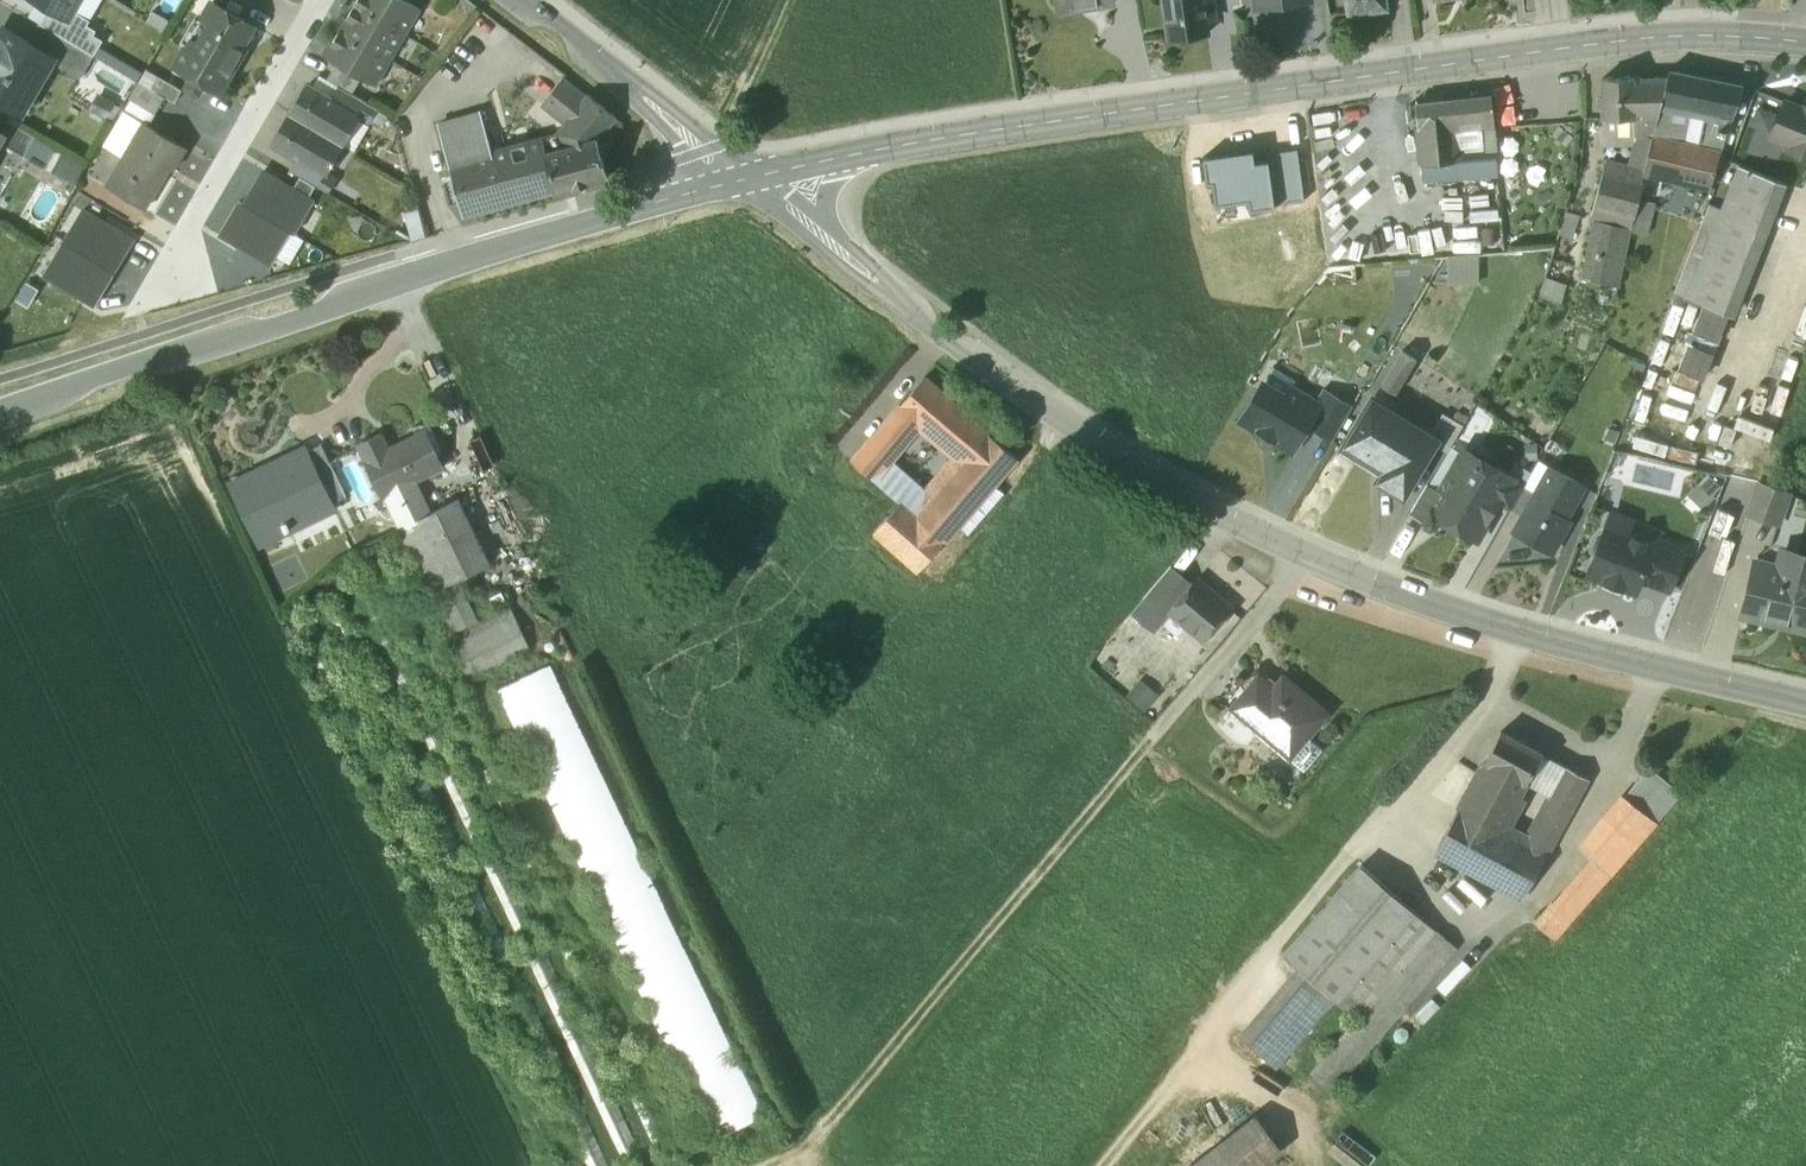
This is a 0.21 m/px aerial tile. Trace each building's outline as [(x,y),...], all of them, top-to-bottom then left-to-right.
[(79,0),(39,0),(50,7),(69,18),(73,12),(79,0)] [(354,5),(405,34),(420,9),(406,0),(405,0),(357,0),(354,5)] [(1059,10),(1113,3),(1112,0),(1057,0),(1059,10)] [(1168,39),(1208,33),(1206,20),(1216,19),(1213,0),(1163,0),(1168,39)] [(1349,12),(1386,6),(1385,0),(1347,0),(1349,12)] [(253,25),(212,2),(175,65),(177,66),(173,73),(187,81),(191,74),(206,83),(219,90),(244,48),(241,47),(253,25)] [(405,34),(354,5),(339,30),(390,60),(405,34)] [(40,24),(94,56),(103,41),(93,36),(95,32),(87,28),(90,22),(73,12),(69,18),(50,7),(40,24)] [(94,56),(40,24),(29,43),(53,57),(51,60),(81,78),(94,56)] [(3,27),(0,32),(0,98),(3,93),(18,102),(33,77),(39,81),(51,60),(53,57),(29,43),(3,27)] [(390,60),(339,30),(324,56),(336,63),(361,78),(375,86),(390,60)] [(361,78),(336,63),(327,79),(339,87),(351,94),(361,78)] [(1669,68),(1667,74),(1662,99),(1673,102),(1687,104),(1694,73),(1669,68)] [(1741,84),(1694,73),(1687,104),(1705,108),(1734,114),(1741,84)] [(206,83),(191,74),(187,81),(185,85),(186,90),(194,95),(200,93),(206,83)] [(1667,74),(1636,75),(1636,117),(1637,130),(1654,133),(1662,99),(1667,74)] [(182,90),(157,75),(150,88),(166,96),(175,102),(182,90)] [(1602,117),(1636,117),(1636,75),(1602,78),(1602,117)] [(585,97),(561,79),(541,104),(565,123),(585,97)] [(150,88),(139,81),(129,99),(130,100),(155,114),(166,96),(150,88)] [(332,99),(307,85),(290,114),(341,145),(358,116),(359,115),(332,99)] [(351,94),(339,87),(332,99),(359,115),(358,116),(368,122),(376,108),(351,94)] [(585,97),(565,123),(557,134),(542,138),(555,191),(555,192),(607,177),(601,155),(603,155),(607,145),(599,138),(616,118),(587,94),(585,97)] [(1497,175),(1491,95),(1416,103),(1425,182),(1497,175)] [(1662,99),(1654,133),(1666,135),(1673,102),(1662,99)] [(130,100),(103,145),(104,146),(103,147),(123,158),(144,123),(149,125),(155,114),(130,100)] [(1804,105),(1803,107),(1784,100),(1771,135),(1790,142),(1789,143),(1805,150),(1805,106),(1804,105)] [(1734,114),(1705,108),(1698,142),(1722,147),(1734,114)] [(542,138),(491,152),(482,117),(480,113),(438,125),(463,217),(555,191),(542,138)] [(341,145),(290,114),(272,144),(297,159),(324,174),(324,173),(341,145)] [(1636,117),(1602,117),(1603,147),(1635,145),(1637,130),(1636,117)] [(3,118),(0,124),(0,133),(5,135),(0,143),(24,156),(35,137),(3,118)] [(149,125),(144,123),(123,158),(107,186),(144,208),(169,167),(172,169),(185,147),(149,125)] [(1643,172),(1652,133),(1637,130),(1635,145),(1630,167),(1643,172)] [(1666,135),(1654,133),(1652,133),(1643,172),(1644,172),(1646,173),(1710,187),(1722,147),(1698,142),(1666,135)] [(1275,204),(1304,200),(1297,149),(1267,153),(1268,160),(1275,204)] [(1275,204),(1268,160),(1254,162),(1252,151),(1203,158),(1207,184),(1212,183),(1215,205),(1248,200),(1249,211),(1275,207),(1275,204)] [(324,174),(297,159),(290,171),(300,178),(314,186),(327,192),(335,179),(324,173),(324,174)] [(1630,167),(1605,160),(1590,220),(1593,221),(1630,231),(1638,199),(1646,173),(1644,172),(1643,172),(1630,167)] [(1785,183),(1739,165),(1722,208),(1724,209),(1723,210),(1767,228),(1785,183)] [(289,231),(294,233),(312,202),(307,199),(314,186),(300,178),(293,189),(262,172),(243,204),(289,231)] [(1655,203),(1638,199),(1630,231),(1647,235),(1655,203)] [(269,264),(289,231),(243,204),(240,202),(220,235),(269,264)] [(1709,203),(1674,293),(1688,299),(1723,210),(1724,209),(1722,208),(1709,203)] [(133,241),(83,210),(63,243),(113,273),(133,241)] [(1767,228),(1723,210),(1688,299),(1732,316),(1767,228)] [(1630,231),(1593,221),(1581,277),(1618,286),(1630,231)] [(113,273),(63,243),(44,275),(94,305),(113,273)] [(1477,257),(1448,258),(1449,283),(1477,283),(1477,257)] [(1539,296),(1562,304),(1568,283),(1546,276),(1539,296)] [(1417,359),(1404,350),(1382,385),(1396,393),(1417,359)] [(989,435),(924,379),(900,406),(917,420),(965,461),(989,435)] [(1242,421),(1292,450),(1307,425),(1304,423),(1315,403),(1290,389),(1286,397),(1263,384),(1242,421)] [(1333,440),(1352,408),(1322,391),(1315,403),(1304,423),(1307,425),(1333,440)] [(1428,434),(1372,401),(1345,446),(1385,470),(1378,481),(1402,496),(1433,445),(1436,439),(1428,434)] [(900,406),(853,460),(899,503),(917,519),(943,486),(944,485),(938,480),(928,491),(900,468),(903,464),(890,454),(917,420),(900,406)] [(1461,426),(1441,414),(1428,434),(1436,439),(1433,445),(1445,452),(1461,426)] [(417,436),(389,449),(382,435),(359,444),(366,460),(364,461),(382,496),(384,496),(416,480),(443,467),(436,451),(426,456),(417,436)] [(944,485),(943,486),(917,519),(944,541),(1016,458),(989,435),(965,461),(944,485)] [(473,441),(486,467),(497,462),(485,436),(473,441)] [(346,497),(320,444),(307,451),(332,504),(346,497)] [(305,448),(230,484),(259,544),(287,531),(287,533),(335,510),(332,504),(307,451),(305,448)] [(1440,493),(1430,510),(1441,516),(1476,537),(1498,501),(1496,500),(1509,478),(1464,452),(1440,493)] [(1521,515),(1513,530),(1550,552),(1563,528),(1559,526),(1582,486),(1549,467),(1534,493),(1521,515)] [(1523,486),(1509,478),(1496,500),(1498,501),(1510,509),(1523,486)] [(416,480),(384,496),(400,527),(431,512),(416,480)] [(1788,494),(1758,484),(1748,513),(1778,523),(1788,494)] [(1426,485),(1410,512),(1424,520),(1430,510),(1440,493),(1426,485)] [(1523,486),(1510,509),(1521,515),(1534,493),(1523,486)] [(400,527),(398,529),(449,634),(478,619),(458,578),(489,563),(459,499),(400,527)] [(899,503),(874,532),(918,572),(944,541),(917,519),(899,503)] [(1441,516),(1430,510),(1424,520),(1423,520),(1425,525),(1429,528),(1435,527),(1441,516)] [(1652,543),(1627,533),(1625,537),(1605,530),(1602,536),(1596,539),(1594,545),(1596,551),(1588,573),(1635,592),(1641,578),(1654,544),(1652,543)] [(1684,551),(1654,540),(1652,543),(1654,544),(1641,578),(1669,589),(1684,551)] [(397,551),(379,559),(657,1145),(675,1137),(397,551)] [(1755,563),(1743,613),(1767,619),(1768,612),(1805,621),(1805,556),(1797,554),(1793,572),(1755,563)] [(625,1160),(643,1151),(365,565),(347,574),(625,1160)] [(1170,566),(1147,594),(1169,612),(1192,584),(1170,566)] [(1231,609),(1196,579),(1192,584),(1169,612),(1204,641),(1231,609)] [(342,592),(324,601),(591,1165),(611,1165),(613,1165),(342,592)] [(1169,612),(1147,594),(1143,599),(1153,609),(1143,621),(1154,631),(1169,612)] [(478,619),(449,634),(469,676),(487,668),(530,647),(510,604),(478,619)] [(497,691),(713,1135),(763,1111),(548,667),(497,691)] [(1283,678),(1273,689),(1258,677),(1230,710),(1289,759),(1307,737),(1326,715),(1283,678)] [(1542,755),(1500,733),(1484,762),(1526,785),(1542,755)] [(1307,737),(1289,759),(1303,772),(1322,750),(1307,737)] [(1484,762),(1459,810),(1501,833),(1526,785),(1484,762)] [(1566,768),(1551,795),(1572,807),(1587,780),(1566,768)] [(1682,795),(1648,768),(1635,785),(1668,811),(1682,795)] [(1668,811),(1635,785),(1624,798),(1633,805),(1657,824),(1668,811)] [(1551,795),(1534,828),(1555,840),(1572,807),(1551,795)] [(1633,805),(1588,857),(1595,863),(1611,876),(1657,824),(1633,805)] [(1501,833),(1459,810),(1436,852),(1523,899),(1546,857),(1525,846),(1501,833)] [(1555,840),(1534,828),(1525,846),(1546,857),(1555,840)] [(1595,863),(1556,908),(1571,922),(1611,876),(1595,863)] [(1360,866),(1283,956),(1296,967),(1334,1001),(1336,1003),(1414,913),(1360,866)] [(1556,908),(1551,904),(1534,924),(1554,942),(1571,922),(1556,908)] [(1414,913),(1336,1003),(1356,1020),(1434,930),(1414,913)] [(1356,1020),(1310,1074),(1332,1092),(1456,948),(1434,930),(1356,1020)] [(1334,1001),(1296,967),(1239,1035),(1277,1068),(1334,1001)] [(1431,999),(1414,1016),(1422,1024),(1439,1007),(1431,999)] [(1195,1165),(1260,1165),(1282,1149),(1257,1117),(1195,1165)]
